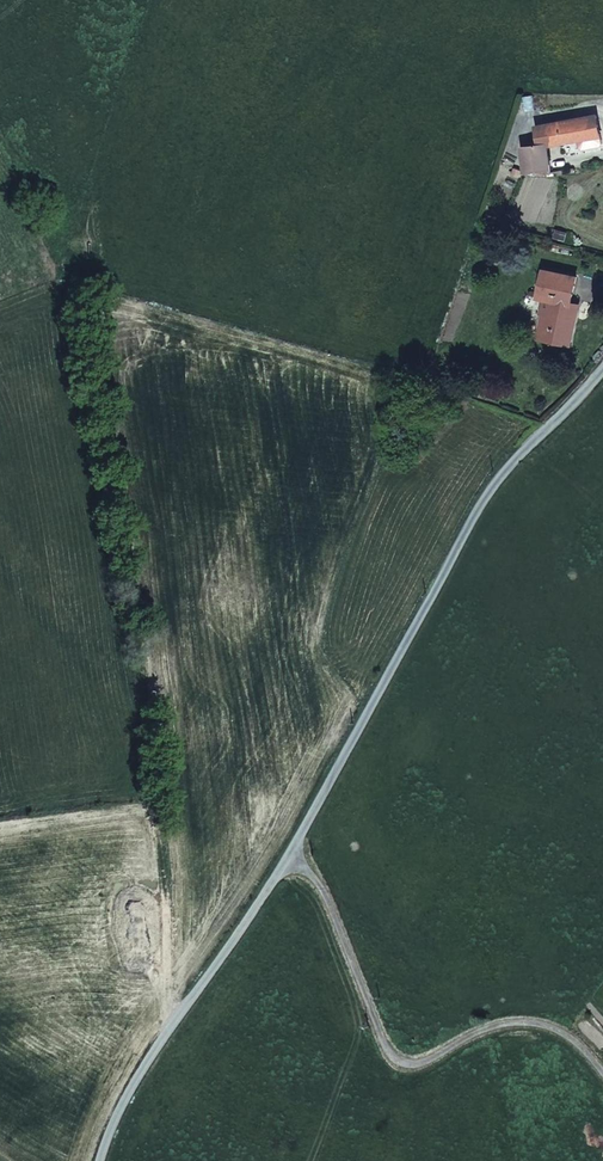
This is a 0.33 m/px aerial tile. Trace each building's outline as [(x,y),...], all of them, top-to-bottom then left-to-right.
[(597,114),(537,126),(541,145),(524,146),(526,170),(550,167),(548,144),(601,135),(597,114)] [(538,296),(542,297),(549,270),(544,270),(538,296)] [(568,316),(571,303),(577,277),(549,270),(542,297),(547,298),(541,325),(550,327),(548,339),(570,344),(575,318),(568,316)] [(578,305),(571,303),(568,316),(575,318),(578,305)] [(541,325),(538,337),(548,339),(550,327),(541,325)]
